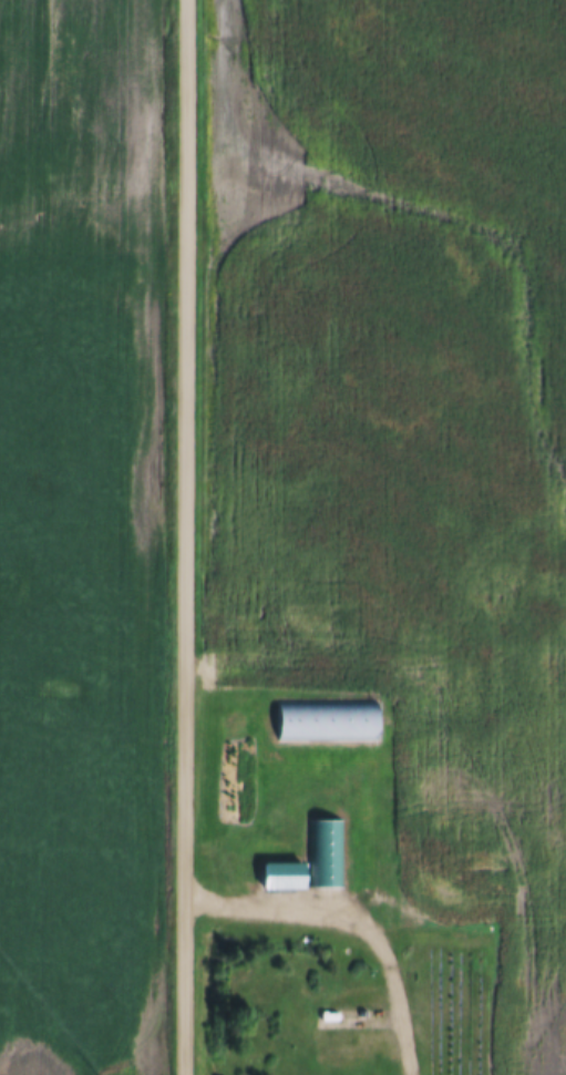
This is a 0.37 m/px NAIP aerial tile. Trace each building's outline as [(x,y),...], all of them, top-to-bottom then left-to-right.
[(274,741),(373,741),(373,700),(274,700),(274,741)] [(306,887),(339,887),(339,821),(306,820),(306,887)] [(259,888),(299,888),(299,863),(259,863),(259,888)] [(352,1059),(351,1016),(320,1017),(320,1059),(352,1059)]
